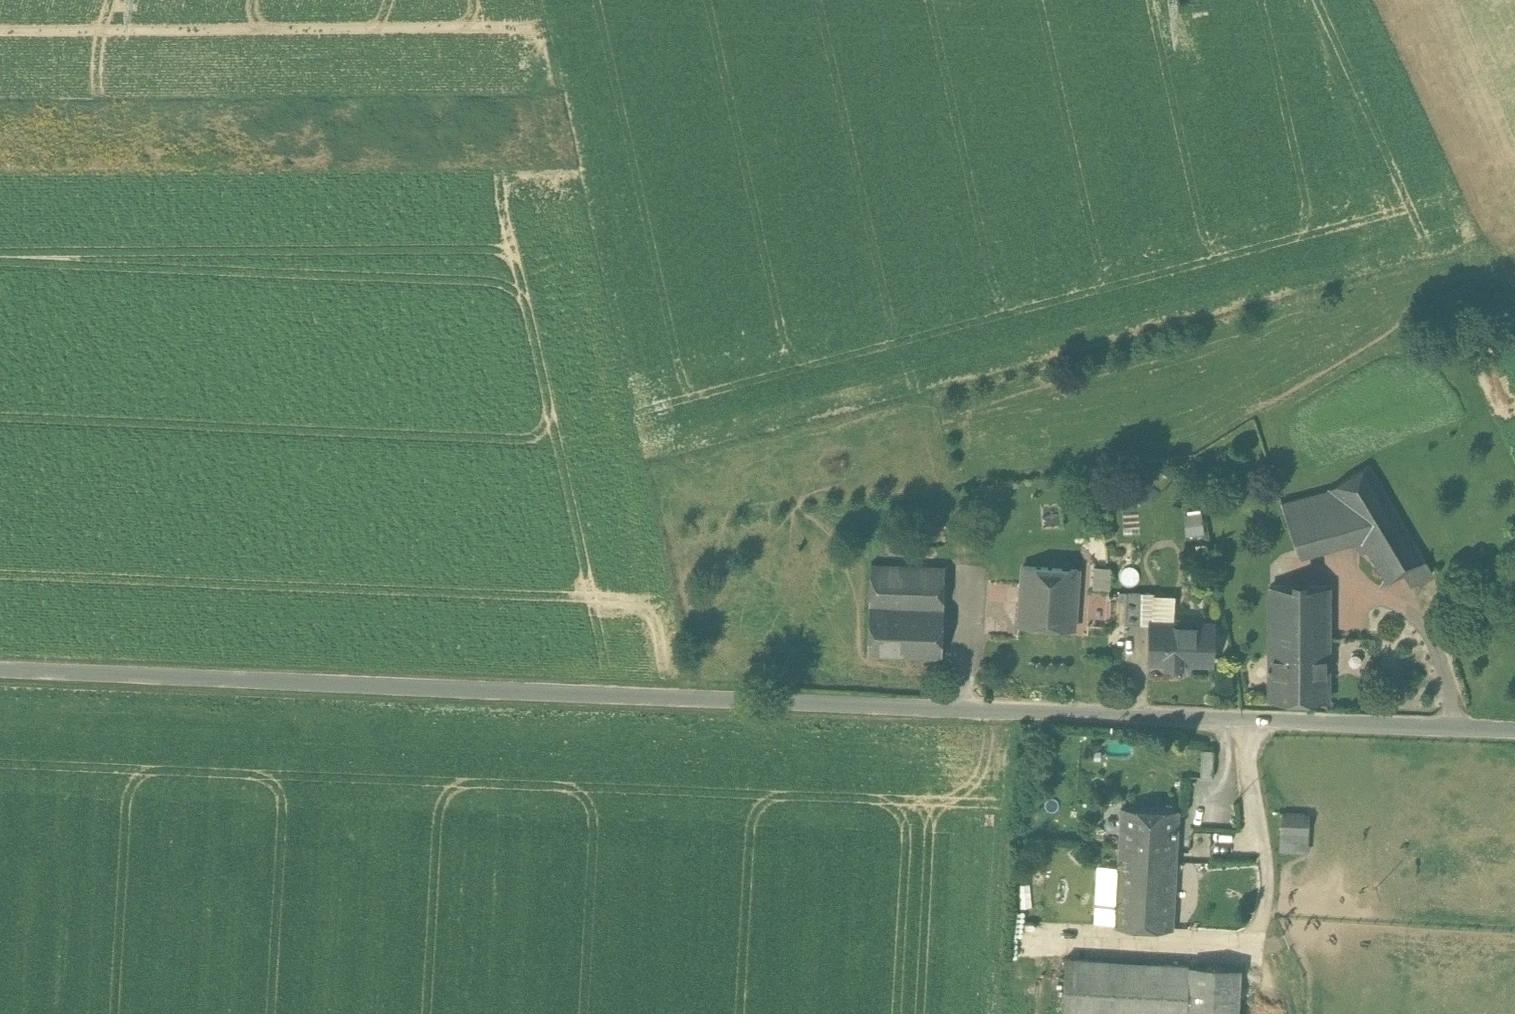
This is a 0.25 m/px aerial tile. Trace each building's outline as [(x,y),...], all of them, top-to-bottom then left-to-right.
[(1369,464),(1325,490),(1298,497),(1314,553),(1355,541),(1361,553),(1367,549),(1386,582),(1403,573),(1425,559),(1401,519),(1369,464)] [(1300,557),(1314,553),(1298,497),(1281,502),(1300,557)] [(1186,533),(1204,533),(1203,508),(1184,509),(1186,533)] [(1425,559),(1403,573),(1411,585),(1433,572),(1425,559)] [(945,566),(871,563),(868,653),(942,656),(945,566)] [(1023,565),(1019,623),(1075,627),(1079,569),(1023,565)] [(1112,567),(1095,565),(1093,587),(1110,588),(1112,567)] [(1329,586),(1271,586),(1270,650),(1328,650),(1329,586)] [(1143,591),(1126,591),(1126,600),(1125,623),(1142,624),(1142,623),(1142,615),(1143,591)] [(1154,591),(1143,591),(1142,615),(1154,615),(1154,594),(1154,591)] [(1142,615),(1142,623),(1152,623),(1173,623),(1174,619),(1174,594),(1154,594),(1154,615),(1142,615)] [(1197,620),(1174,619),(1173,623),(1152,623),(1151,659),(1166,659),(1166,663),(1182,664),(1182,660),(1211,660),(1212,624),(1197,624),(1197,620)] [(1328,650),(1270,650),(1270,665),(1268,665),(1268,668),(1270,668),(1270,699),(1328,699),(1328,650)] [(1213,748),(1204,747),(1201,773),(1210,774),(1213,748)] [(1179,810),(1122,807),(1119,847),(1177,849),(1179,810)] [(1310,813),(1282,812),(1280,848),(1308,849),(1310,813)] [(1177,849),(1119,847),(1115,925),(1173,928),(1177,849)] [(1066,957),(1063,1013),(1186,1013),(1189,963),(1066,957)] [(1189,963),(1186,1013),(1238,1013),(1241,966),(1189,963)]
